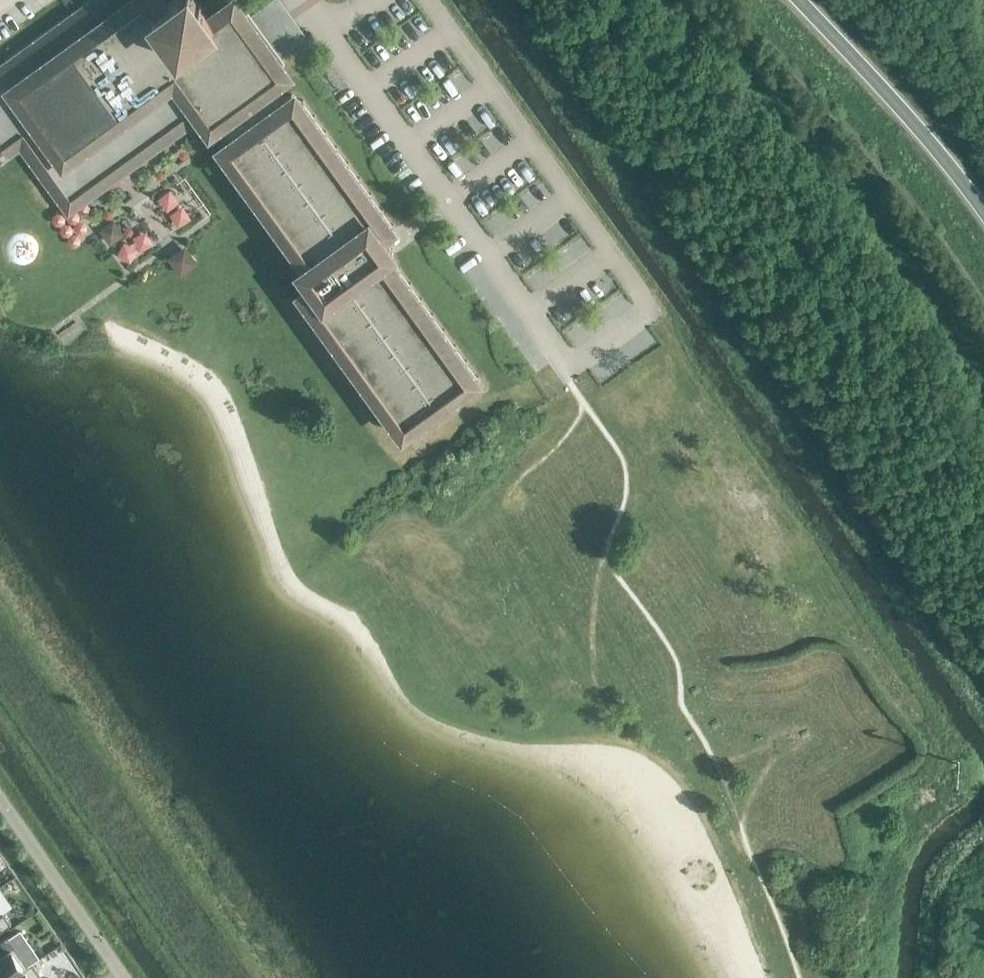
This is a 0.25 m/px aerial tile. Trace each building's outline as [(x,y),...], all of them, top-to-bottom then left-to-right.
[(284,73),(278,65),(286,59),(248,7),(240,13),(233,3),(212,18),(200,2),(198,3),(196,0),(171,0),(163,6),(159,0),(137,0),(109,20),(97,3),(0,74),(0,153),(22,137),(70,203),(183,121),(180,117),(196,106),(211,126),(216,123),(228,140),(223,143),(230,152),(225,156),(304,265),(300,268),(311,283),(299,292),(402,434),(480,378),(390,254),(394,251),(382,235),(395,226),(303,99),(298,103),(292,94),(287,97),(275,80),(284,73)] [(11,923),(4,912),(0,914),(0,931),(11,923)] [(28,965),(8,935),(0,941),(0,977),(10,977),(28,965)] [(28,965),(10,977),(44,977),(32,962),(28,965)]
